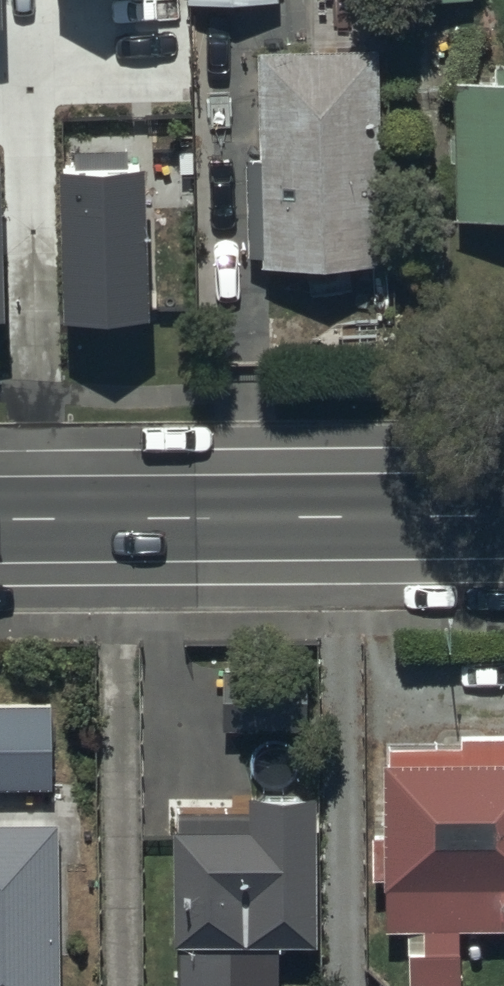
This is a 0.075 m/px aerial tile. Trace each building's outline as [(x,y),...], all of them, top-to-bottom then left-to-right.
[(375,49),(254,53),(258,163),(241,164),(244,259),(262,259),(262,271),(383,267),(375,49)] [(452,88),(456,220),(503,219),(503,71),(493,71),(493,87),(452,88)] [(145,159),(59,161),(62,311),(148,309),(145,159)] [(50,790),(49,705),(0,705),(0,791),(50,790)] [(381,943),(403,943),(403,985),(452,985),(452,943),(503,942),(503,750),(457,750),(457,762),(380,763),(381,849),(366,849),(366,892),(381,892),(381,943)] [(313,945),(313,790),(244,790),(244,829),(175,829),(176,985),(279,985),(279,945),(313,945)] [(0,834),(0,985),(57,985),(55,833),(0,834)]
